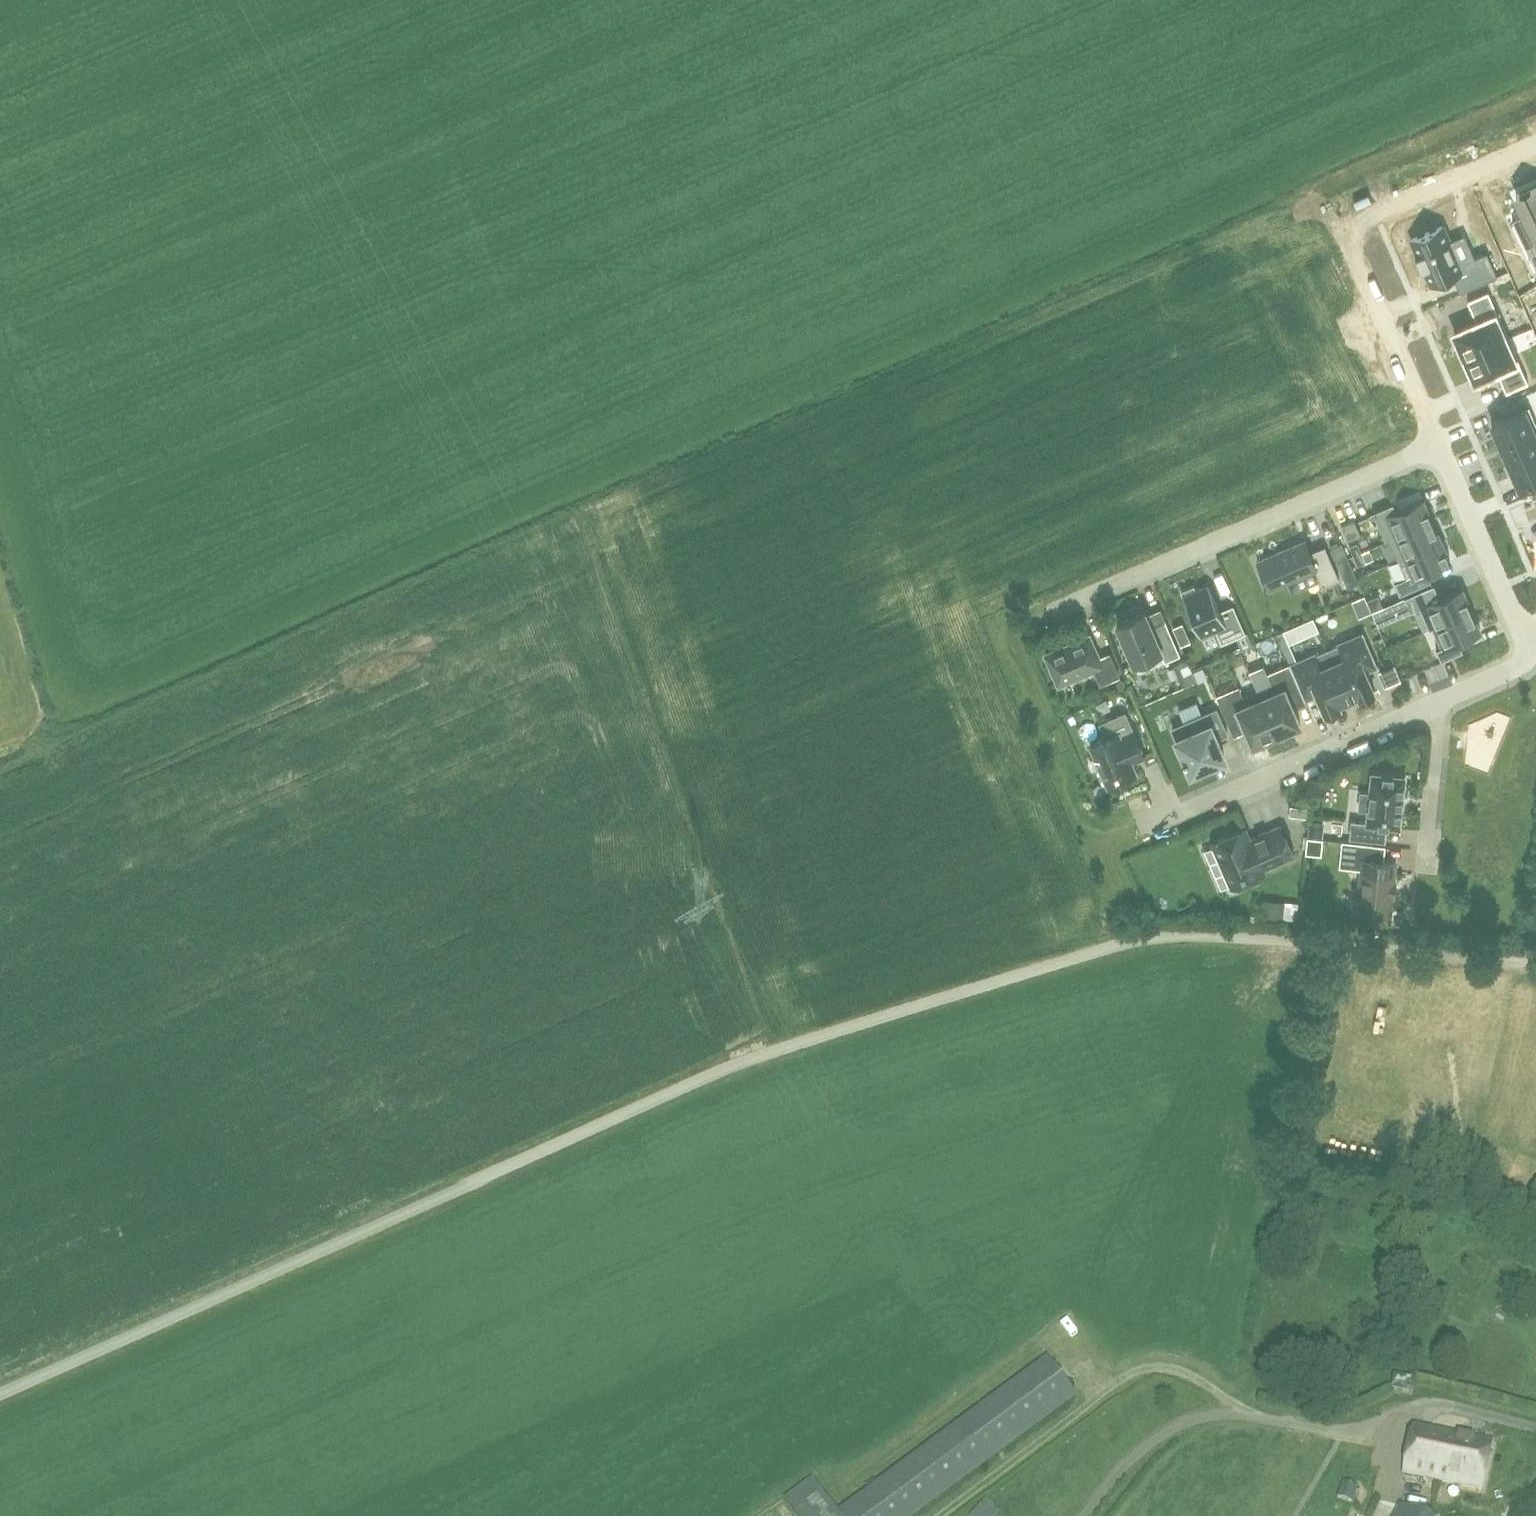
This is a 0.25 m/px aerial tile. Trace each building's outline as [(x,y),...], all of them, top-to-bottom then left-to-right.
[(1516,195),(1535,236),(1535,185),(1516,195)] [(1459,264),(1442,225),(1412,239),(1418,254),(1415,256),(1421,270),(1425,268),(1431,284),(1452,275),(1460,292),(1497,276),(1487,252),(1459,264)] [(1524,245),(1535,270),(1535,239),(1524,245)] [(1509,336),(1498,312),(1488,290),(1468,299),(1477,321),(1454,331),(1458,339),(1456,340),(1463,356),(1509,336)] [(1519,360),(1509,336),(1463,356),(1470,373),(1472,372),(1475,379),(1497,370),(1506,392),(1528,382),(1519,360)] [(1492,422),(1501,444),(1535,429),(1535,423),(1529,406),(1521,409),(1516,398),(1496,407),(1501,418),(1492,422)] [(1501,444),(1510,465),(1535,453),(1535,429),(1501,444)] [(1510,465),(1520,487),(1535,479),(1535,453),(1510,465)] [(1393,503),(1373,512),(1386,541),(1432,521),(1423,500),(1397,512),(1393,503)] [(1432,521),(1386,541),(1386,542),(1391,540),(1399,559),(1441,541),(1432,521)] [(1407,577),(1395,582),(1400,594),(1431,581),(1427,571),(1450,561),(1441,541),(1399,559),(1407,577)] [(1340,579),(1325,545),(1309,552),(1305,542),(1264,560),(1275,585),(1315,567),(1323,586),(1340,579)] [(1357,542),(1349,546),(1354,555),(1362,552),(1357,542)] [(1362,552),(1354,555),(1358,565),(1366,561),(1362,552)] [(1220,610),(1208,583),(1196,589),(1194,585),(1181,591),(1201,636),(1216,630),(1221,643),(1246,632),(1233,604),(1220,610)] [(1434,584),(1405,597),(1411,612),(1420,608),(1429,629),(1434,627),(1471,610),(1462,589),(1440,598),(1434,584)] [(1378,595),(1367,600),(1371,611),(1383,606),(1378,595)] [(1471,610),(1434,627),(1443,647),(1436,650),(1441,661),(1463,651),(1459,640),(1480,630),(1471,610)] [(1154,625),(1150,623),(1145,611),(1117,623),(1134,662),(1161,651),(1165,661),(1180,654),(1165,620),(1154,625)] [(1378,666),(1364,634),(1327,650),(1348,698),(1358,694),(1360,697),(1374,691),(1365,672),(1378,666)] [(1099,657),(1089,635),(1045,654),(1058,684),(1102,666),(1108,680),(1120,675),(1110,653),(1099,657)] [(1348,698),(1327,650),(1290,666),(1300,689),(1302,692),(1315,686),(1326,712),(1340,706),(1339,702),(1348,698)] [(1300,723),(1288,694),(1300,689),(1290,666),(1289,664),(1267,674),(1270,682),(1257,688),(1278,737),(1292,731),(1290,727),(1300,723)] [(1264,743),(1278,737),(1257,688),(1242,694),(1239,686),(1217,695),(1228,721),(1241,715),(1253,744),(1262,739),(1264,743)] [(1227,733),(1217,708),(1173,728),(1186,757),(1184,758),(1185,762),(1187,761),(1190,767),(1187,768),(1190,775),(1208,767),(1207,764),(1224,757),(1216,738),(1227,733)] [(1136,773),(1131,762),(1144,756),(1125,712),(1100,723),(1106,738),(1090,745),(1099,765),(1095,767),(1102,783),(1106,782),(1108,785),(1136,773)] [(1367,822),(1351,821),(1349,838),(1381,841),(1382,825),(1399,826),(1404,777),(1372,773),(1370,792),(1360,791),(1358,809),(1368,810),(1367,822)] [(1249,839),(1244,829),(1213,842),(1232,886),(1263,873),(1261,869),(1293,855),(1280,826),(1249,839)] [(1327,847),(1330,828),(1314,826),(1311,844),(1327,847)] [(1373,844),(1341,841),(1338,867),(1361,869),(1356,911),(1390,914),(1392,894),(1394,894),(1395,881),(1393,881),(1395,862),(1372,859),(1373,844)] [(1523,1214),(1535,1221),(1535,1189),(1523,1214)] [(797,1515),(916,1515),(1078,1397),(1048,1355),(837,1512),(813,1477),(784,1499),(797,1515)] [(1412,1379),(1395,1376),(1392,1389),(1409,1392),(1412,1379)] [(1492,1441),(1459,1434),(1440,1430),(1414,1425),(1404,1472),(1482,1488),(1492,1441)] [(1394,1515),(1434,1515),(1435,1512),(1401,1503),(1394,1515)]
